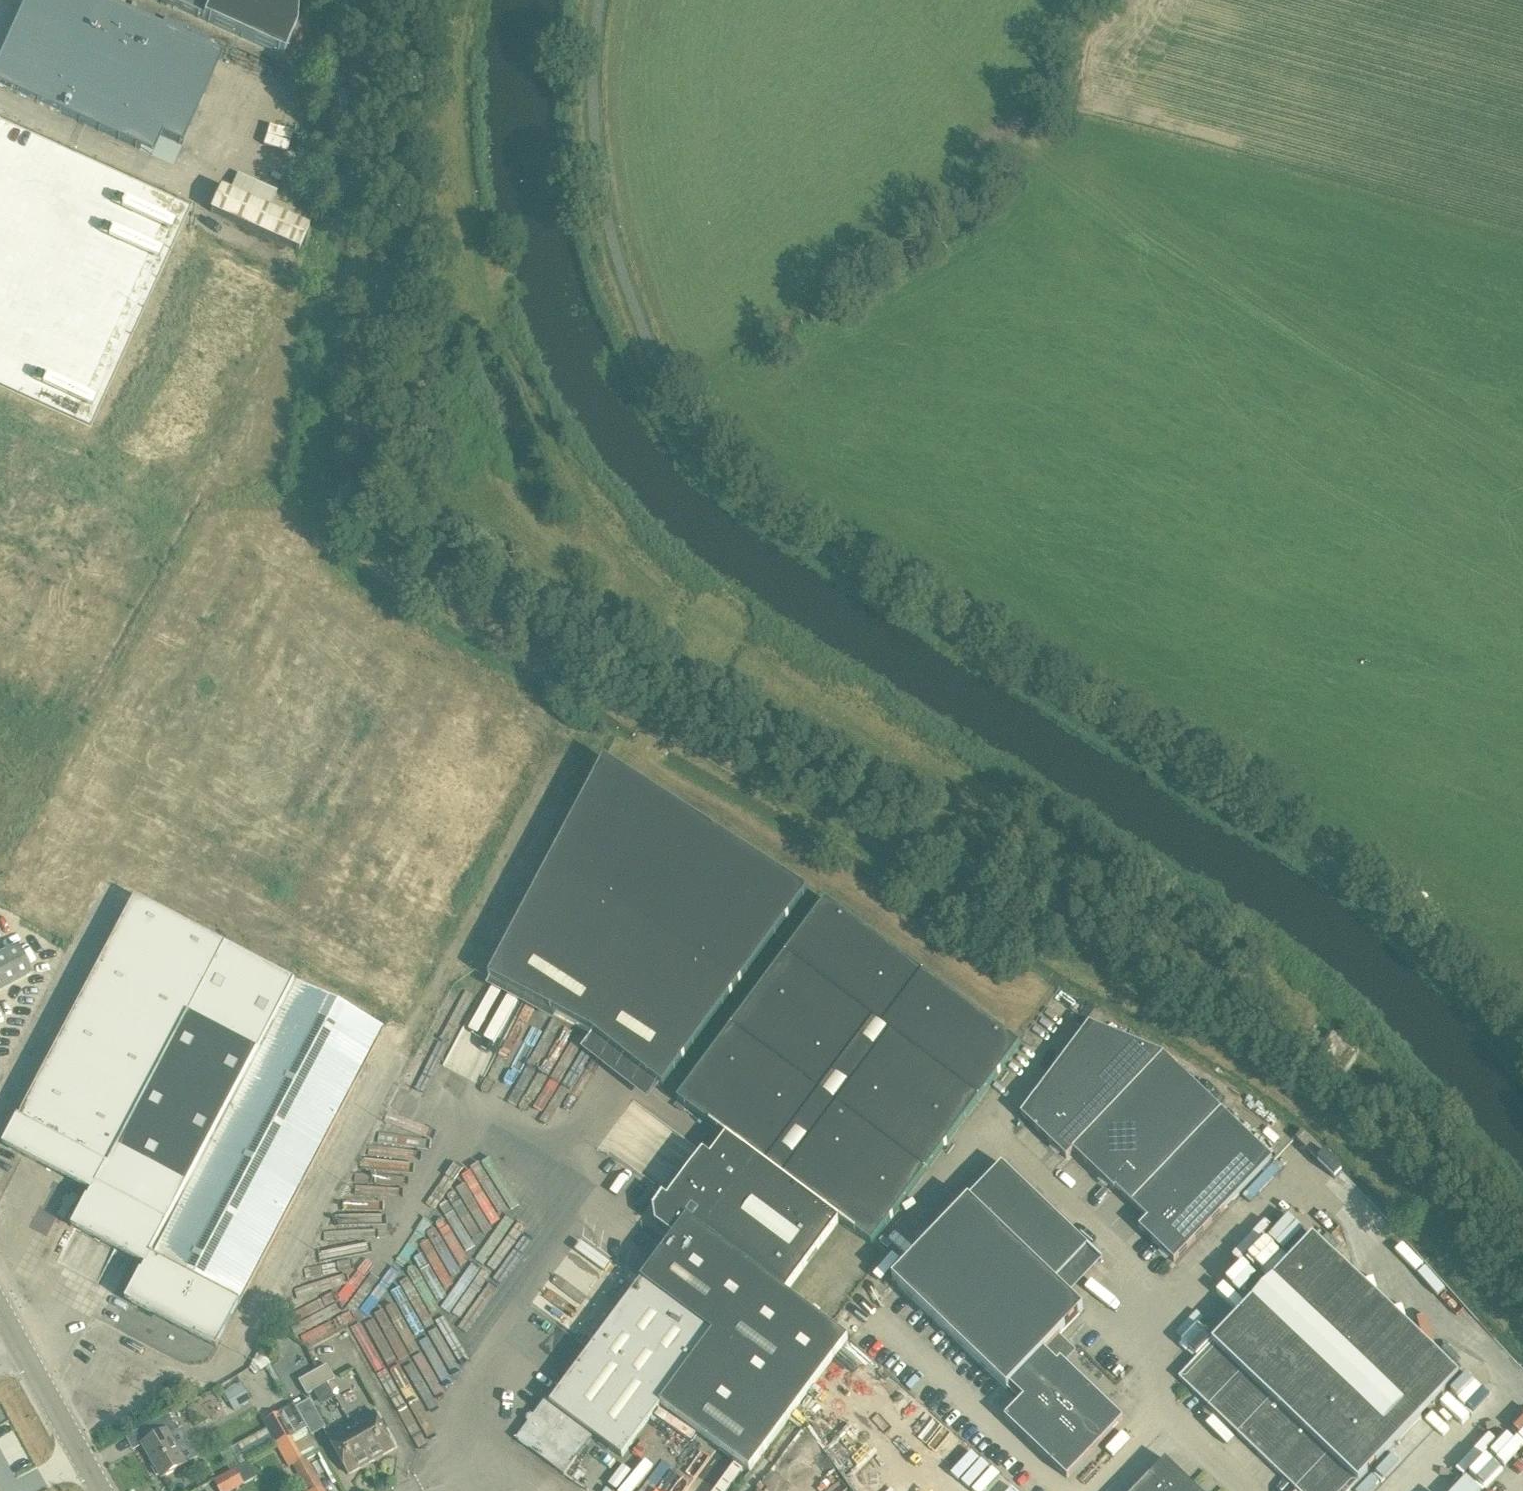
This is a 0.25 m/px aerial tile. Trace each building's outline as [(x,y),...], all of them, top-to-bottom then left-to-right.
[(85,124),(123,141),(140,150),(149,130),(182,145),(222,55),(99,0),(25,0),(0,56),(0,86),(85,124)] [(285,56),(297,28),(298,0),(161,0),(285,56)] [(209,211),(297,251),(308,228),(270,211),(278,191),(238,173),(229,193),(219,188),(209,211)] [(196,241),(113,423),(186,456),(268,274),(196,241)] [(376,260),(386,272),(395,265),(385,253),(376,260)] [(393,554),(399,567),(410,563),(403,549),(393,554)] [(443,564),(450,577),(460,573),(453,559),(443,564)] [(593,1034),(618,1053),(664,1088),(808,891),(604,760),(489,980),(593,1034)] [(933,847),(947,855),(952,845),(938,838),(933,847)] [(848,1339),(785,1292),(839,1220),(871,1244),(1020,1044),(826,899),(677,1100),(725,1136),(678,1200),(671,1195),(668,1199),(663,1195),(653,1208),(655,1223),(674,1237),(551,1402),(546,1399),(516,1439),(564,1475),(593,1436),(622,1457),(661,1405),(750,1472),(848,1339)] [(0,954),(0,992),(32,975),(17,945),(0,954)] [(1021,1115),(1028,1122),(1066,1158),(1073,1151),(1164,1055),(1089,1024),(1021,1115)] [(1361,1047),(1333,1033),(1329,1034),(1318,1056),(1319,1060),(1347,1074),(1351,1073),(1362,1051),(1361,1047)] [(1073,1151),(1101,1178),(1114,1190),(1116,1188),(1132,1204),(1221,1110),(1164,1055),(1073,1151)] [(1139,1228),(1173,1260),(1174,1262),(1272,1159),(1221,1110),(1132,1204),(1148,1219),(1139,1228)] [(892,1279),(897,1284),(1020,1402),(1005,1418),(1067,1478),(1123,1419),(1062,1360),(1072,1350),(1059,1337),(1061,1335),(1060,1334),(1084,1309),(1056,1282),(1087,1249),(1102,1263),(1104,1260),(1002,1163),(892,1279)] [(1180,1378),(1299,1490),(1350,1490),(1459,1376),(1443,1362),(1425,1367),(1415,1334),(1396,1340),(1386,1307),(1367,1312),(1357,1279),(1313,1238),(1180,1378)] [(250,1368),(255,1375),(272,1363),(261,1348),(250,1368)] [(299,1381),(307,1395),(335,1379),(327,1365),(299,1381)] [(296,1407),(308,1428),(312,1435),(313,1435),(326,1428),(310,1399),(296,1407)] [(294,1403),(263,1421),(276,1445),(302,1431),(308,1428),(296,1407),(294,1403)] [(374,1412),(351,1425),(372,1462),(395,1449),(374,1412)] [(162,1479),(189,1464),(172,1435),(179,1431),(170,1415),(147,1429),(152,1439),(143,1444),(162,1479)] [(328,1438),(349,1475),(372,1462),(351,1425),(328,1438)] [(302,1431),(276,1445),(289,1467),(293,1465),(300,1478),(314,1470),(307,1456),(320,1449),(313,1435),(312,1435),(308,1428),(302,1431)] [(1165,1460),(1135,1490),(1198,1490),(1165,1460)] [(214,1480),(220,1490),(233,1490),(244,1485),(236,1468),(214,1480)] [(300,1478),(307,1490),(326,1490),(314,1470),(300,1478)]
